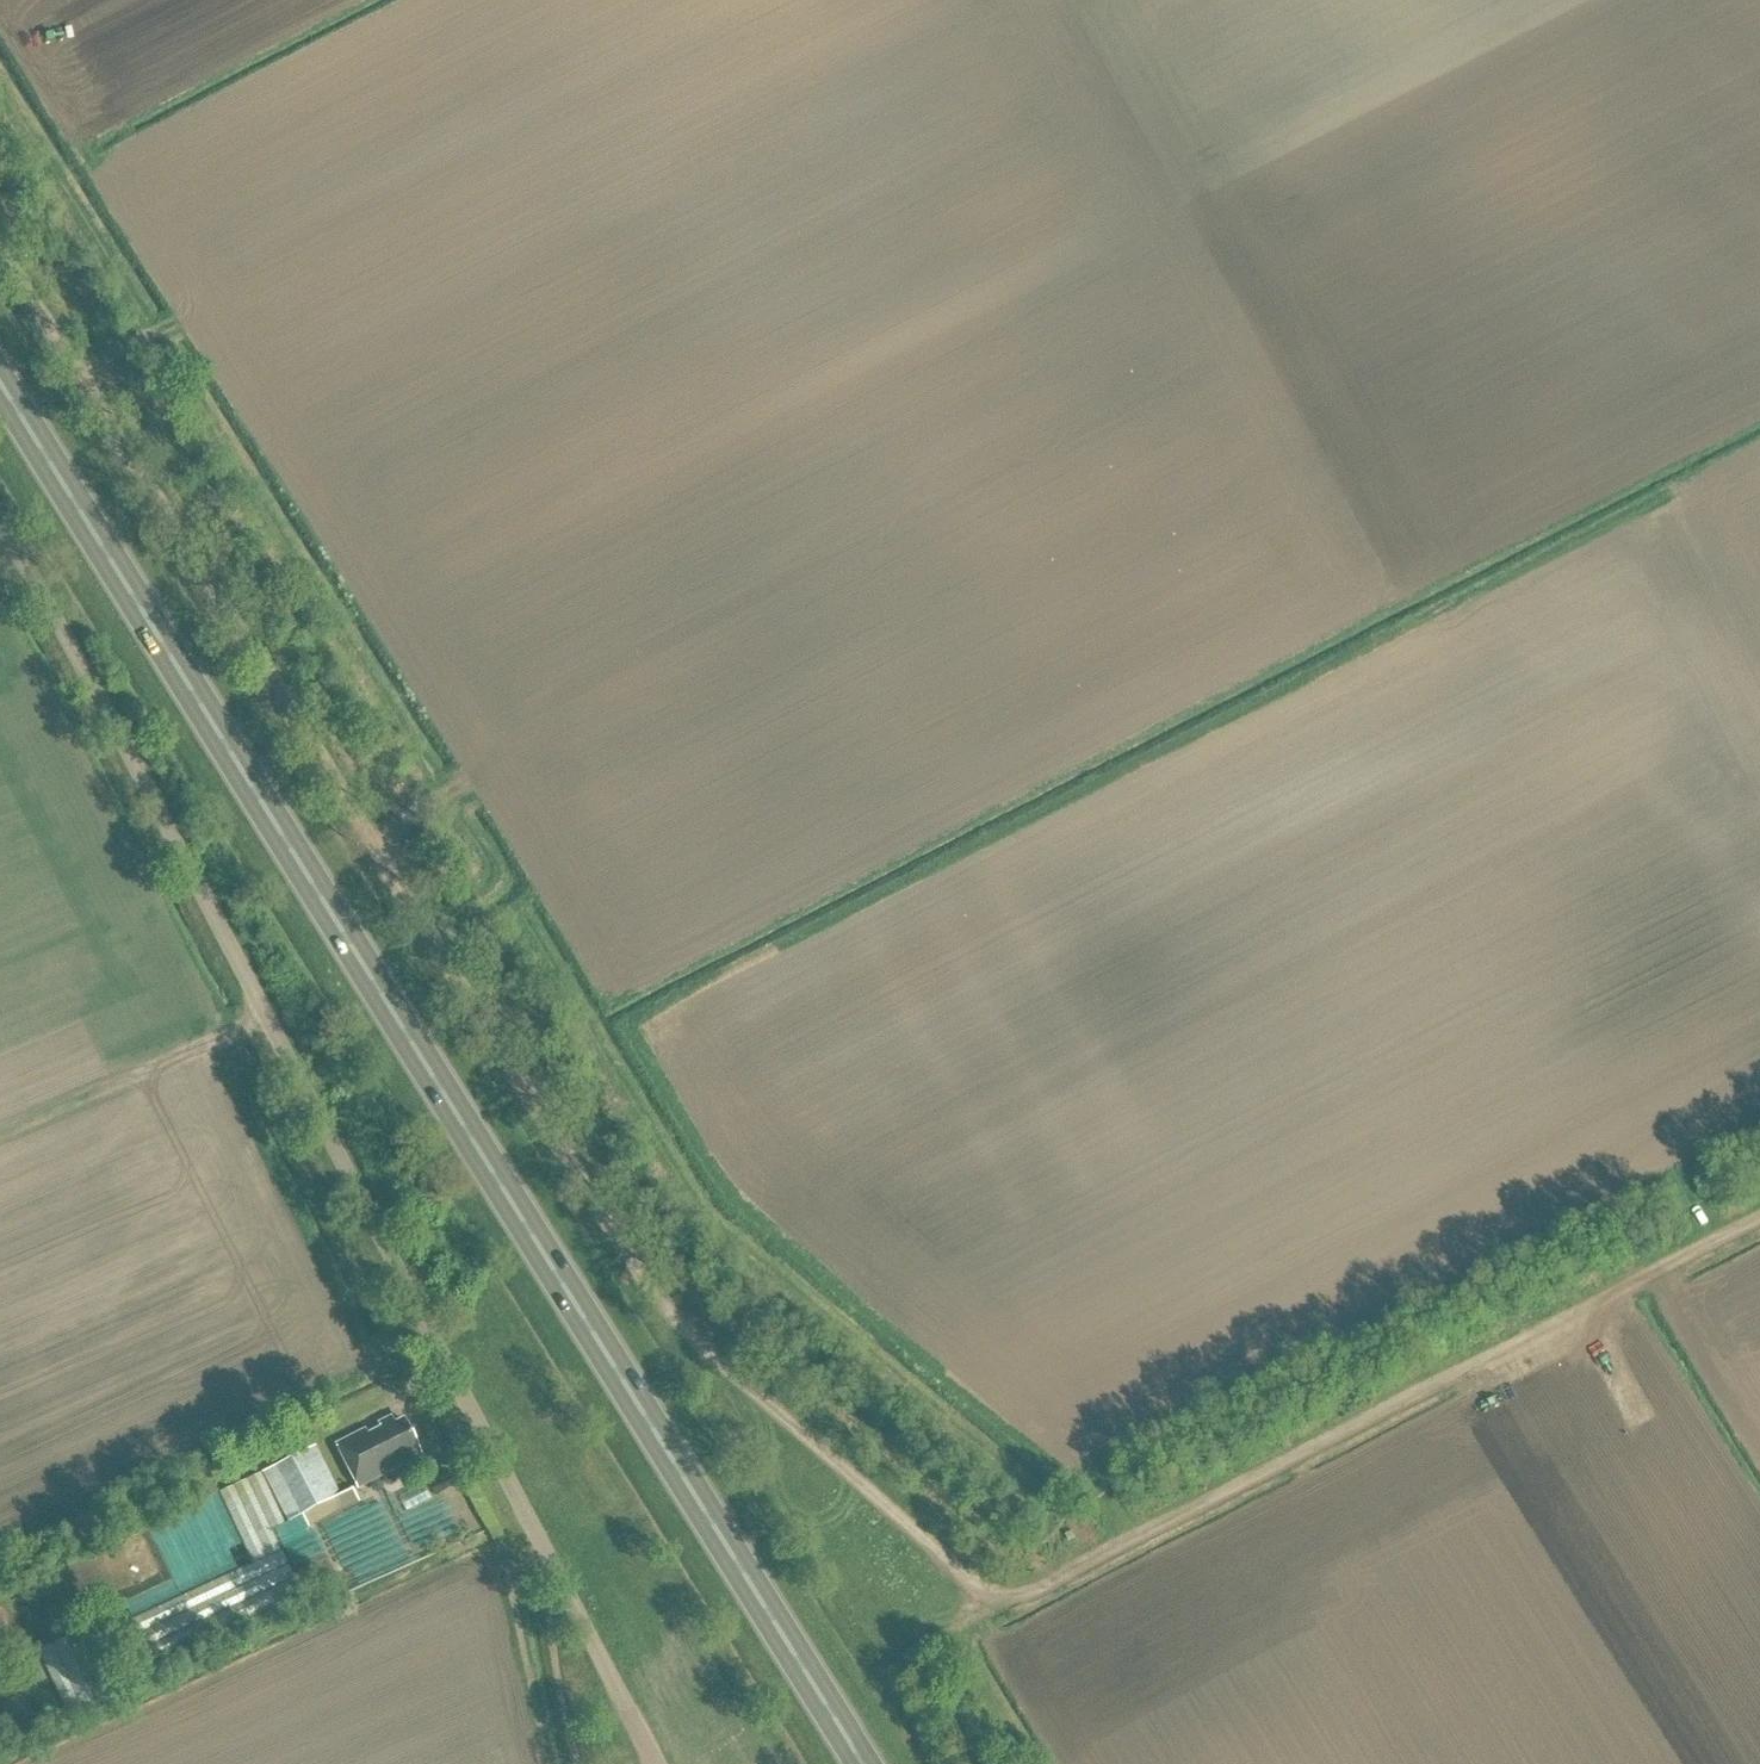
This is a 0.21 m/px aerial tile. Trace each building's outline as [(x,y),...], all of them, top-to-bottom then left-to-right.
[(395,1426),(392,1419),(378,1425),(381,1430),(368,1436),(366,1432),(337,1446),(359,1489),(422,1457),(403,1422),(395,1426)] [(304,1596),(273,1532),(303,1517),(308,1529),(359,1504),(352,1492),(340,1498),(316,1448),(220,1495),(254,1562),(129,1624),(152,1671),(304,1596)] [(38,1652),(69,1720),(110,1701),(80,1633),(38,1652)] [(38,1658),(21,1665),(33,1691),(49,1684),(38,1658)]
